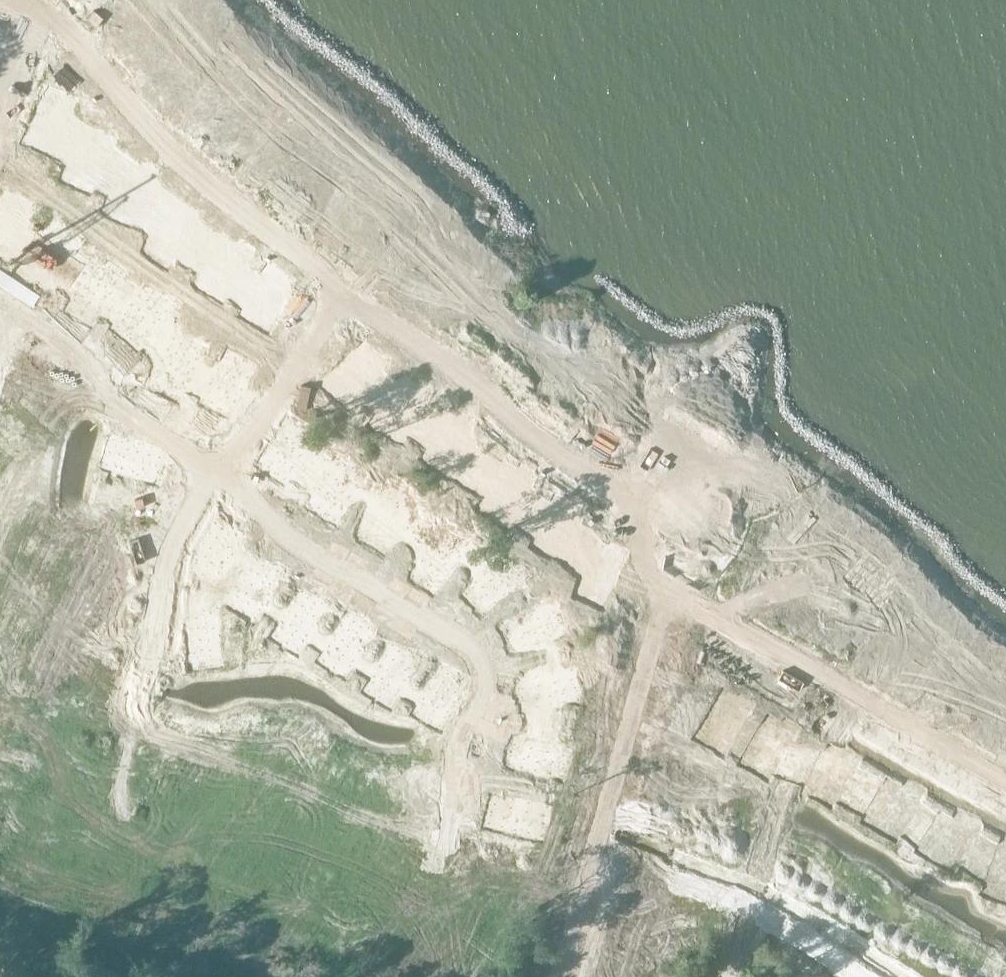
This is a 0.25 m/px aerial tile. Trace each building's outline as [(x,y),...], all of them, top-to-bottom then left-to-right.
[(91,29),(110,38),(128,0),(105,0),(91,29)] [(153,3),(126,56),(146,65),(172,13),(171,12),(170,14),(154,6),(155,4),(153,3)] [(191,42),(156,89),(174,102),(208,55),(207,54),(206,55),(191,45),(192,43),(191,42)] [(222,81),(187,128),(204,141),(239,93),(237,92),(236,94),(222,83),(223,82),(222,81)] [(44,89),(28,131),(29,131),(30,129),(45,135),(51,119),(63,124),(62,125),(63,126),(75,96),(74,96),(73,97),(60,92),(59,97),(45,91),(45,89),(44,89)] [(257,109),(222,156),(239,169),(274,122),(273,121),(272,123),(257,112),(258,110),(257,109)] [(85,127),(66,168),(67,168),(68,167),(83,174),(90,158),(102,163),(101,165),(102,165),(116,137),(114,136),(114,138),(101,132),(99,136),(86,130),(87,128),(85,127)] [(127,160),(108,201),(110,201),(110,200),(125,207),(133,191),(144,196),(143,197),(145,198),(158,170),(157,169),(156,171),(143,165),(142,169),(128,162),(129,161),(127,160)] [(0,198),(0,244),(9,224),(11,225),(11,224),(10,223),(11,220),(13,220),(16,214),(14,213),(20,201),(4,193),(5,192),(3,191),(0,198)] [(167,201),(147,241),(149,242),(149,241),(164,248),(172,232),(183,237),(182,239),(184,239),(197,211),(196,211),(195,212),(183,206),(181,210),(168,204),(168,202),(167,201)] [(53,222),(22,274),(38,284),(55,256),(57,257),(57,256),(56,255),(58,252),(59,253),(63,246),(62,245),(69,234),(54,224),(54,223),(53,222)] [(223,235),(201,274),(202,274),(203,273),(217,281),(226,266),(236,272),(236,273),(237,274),(253,247),(251,246),(251,247),(239,241),(236,245),(223,237),(224,235),(223,235)] [(93,260),(71,299),(73,300),(73,298),(88,306),(96,290),(107,296),(106,298),(108,298),(122,271),(121,270),(120,272),(108,265),(106,269),(93,262),(94,260),(93,260)] [(268,262),(254,290),(255,290),(256,289),(267,294),(259,310),(274,317),(273,319),(274,320),(295,280),(293,279),(292,281),(279,274),(281,270),(269,264),(270,262),(268,262)] [(149,283),(121,317),(122,318),(123,317),(135,328),(147,314),(156,322),(155,323),(156,324),(176,300),(175,299),(174,301),(164,292),(161,295),(149,286),(151,284),(149,283)] [(175,335),(154,375),(156,376),(157,374),(171,382),(179,366),(190,372),(189,373),(191,374),(205,346),(204,345),(203,346),(191,340),(189,344),(175,337),(176,336),(175,335)] [(363,343),(331,374),(332,375),(333,374),(344,386),(357,374),(366,382),(364,384),(365,385),(388,363),(387,362),(386,363),(376,353),(373,356),(362,345),(364,344),(363,343)] [(228,349),(200,402),(217,411),(232,382),(234,383),(234,382),(233,381),(235,378),(236,379),(240,372),(238,371),(244,359),(229,351),(230,350),(228,349)] [(12,381),(6,394),(31,406),(37,394),(53,402),(61,386),(24,367),(16,383),(12,381)] [(565,369),(537,421),(556,431),(584,379),(582,378),(581,380),(565,372),(566,370),(565,369)] [(404,375),(378,412),(379,413),(380,412),(394,421),(404,406),(414,413),(413,415),(414,416),(432,390),(431,389),(430,390),(419,383),(416,386),(404,378),(405,376),(404,375)] [(601,391),(574,443),(593,453),(620,401),(618,400),(617,402),(601,394),(602,392),(601,391)] [(444,411),(427,453),(428,453),(429,452),(444,458),(451,442),(462,446),(462,448),(463,448),(475,419),(473,419),(473,420),(460,415),(458,419),(444,414),(445,412),(444,411)] [(64,433),(69,421),(49,413),(45,425),(64,433)] [(288,416),(256,467),(272,477),(289,449),(291,450),(292,449),(290,448),(292,445),(294,446),(297,439),(296,438),(303,427),(288,418),(289,416),(288,416)] [(17,458),(23,445),(39,453),(47,438),(10,419),(2,434),(0,433),(0,449),(17,458)] [(124,441),(120,458),(137,462),(134,476),(161,482),(164,469),(160,468),(164,451),(124,441)] [(338,456),(307,507),(323,517),(340,489),(341,490),(342,489),(341,488),(343,485),(344,486),(348,479),(346,478),(354,467),(338,458),(339,456),(338,456)] [(504,461),(484,501),(485,502),(486,500),(500,508),(508,492),(519,498),(519,499),(520,500),(534,472),(533,471),(532,473),(520,466),(518,470),(504,464),(505,462),(504,461)] [(8,511),(15,499),(31,507),(39,491),(1,472),(0,475),(0,507),(8,511)] [(54,515),(62,487),(42,482),(34,509),(54,515)] [(390,484),(358,536),(374,546),(391,518),(393,519),(393,518),(392,517),(394,513),(396,514),(399,508),(398,507),(405,496),(390,486),(391,485),(390,484)] [(111,490),(106,507),(123,512),(119,526),(145,534),(150,521),(146,520),(151,503),(111,490)] [(556,495),(539,536),(541,537),(541,535),(556,541),(563,525),(575,530),(574,531),(575,532),(587,503),(586,502),(585,503),(572,498),(571,503),(557,497),(557,495),(556,495)] [(216,520),(193,559),(194,560),(195,558),(209,566),(218,551),(229,558),(228,559),(229,560),(245,533),(244,532),(243,533),(231,526),(229,530),(216,523),(217,521),(216,520)] [(763,520),(739,574),(758,582),(782,528),(763,520)] [(23,522),(19,535),(60,548),(65,535),(23,522)] [(441,527),(409,579),(426,589),(443,561),(444,562),(445,561),(444,560),(446,557),(447,558),(451,551),(449,550),(456,539),(441,530),(442,528),(441,527)] [(16,560),(21,543),(0,538),(0,556),(16,560)] [(86,540),(82,557),(100,561),(97,574),(124,581),(127,567),(123,566),(127,549),(86,540)] [(594,545),(577,586),(579,587),(579,585),(594,591),(601,575),(612,580),(612,581),(613,582),(625,552),(623,552),(623,553),(610,548),(608,552),(594,547),(595,545),(594,545)] [(505,556),(471,585),(472,586),(473,585),(484,598),(497,586),(505,596),(504,597),(505,598),(529,577),(528,576),(526,577),(518,567),(514,570),(504,559),(506,557),(505,556)] [(257,557),(234,595),(235,596),(236,595),(250,603),(259,588),(270,594),(269,596),(270,596),(286,569),(285,569),(284,570),(273,563),(270,567),(257,559),(258,558),(257,557)] [(785,575),(756,627),(775,637),(803,585),(785,575)] [(829,577),(802,630),(820,639),(848,586),(829,577)] [(302,589),(278,627),(279,628),(280,626),(294,635),(303,620),(314,627),(313,628),(314,629),(331,602),(330,602),(329,603),(317,596),(315,599),(302,591),(303,590),(302,589)] [(81,593),(77,610),(94,614),(91,628),(118,634),(121,620),(117,620),(121,602),(81,593)] [(555,602),(498,624),(505,642),(536,630),(536,632),(537,631),(537,629),(540,628),(541,630),(548,627),(547,625),(560,620),(554,604),(555,603),(555,602)] [(186,614),(185,614),(192,659),(193,658),(193,657),(209,654),(206,637),(219,635),(219,636),(220,636),(215,605),(214,605),(214,607),(201,609),(201,614),(187,616),(186,614)] [(348,613),(325,652),(326,652),(327,651),(341,659),(350,644),(361,651),(360,652),(361,653),(377,626),(376,625),(375,627),(363,619),(361,623),(348,616),(349,614),(348,613)] [(857,616),(828,668),(846,678),(875,627),(857,616)] [(5,654),(9,635),(0,633),(0,653),(5,654)] [(393,643),(370,681),(371,682),(372,680),(386,689),(395,673),(406,680),(405,681),(406,682),(422,655),(421,654),(420,656),(408,649),(406,653),(393,645),(394,643),(393,643)] [(75,645),(73,663),(91,664),(90,678),(118,681),(119,667),(115,667),(116,649),(75,645)] [(442,665),(419,703),(420,704),(421,703),(435,711),(444,696),(455,702),(454,704),(455,704),(471,677),(470,677),(469,678),(458,671),(455,675),(442,667),(443,666),(442,665)] [(945,669),(918,721),(936,731),(963,678),(945,669)] [(574,670),(515,681),(518,700),(550,694),(551,696),(552,696),(552,694),(556,693),(556,695),(563,694),(563,692),(576,689),(573,672),(575,672),(574,670)] [(978,709),(950,762),(968,772),(996,719),(978,709)] [(292,742),(278,742),(278,770),(292,770),(292,766),(310,766),(310,728),(310,725),(292,725),(292,742)] [(777,763),(791,739),(779,732),(777,736),(762,727),(741,763),(756,772),(765,756),(777,763)] [(512,735),(507,754),(539,761),(539,763),(540,763),(541,761),(544,762),(544,764),(551,766),(552,764),(565,767),(569,749),(570,750),(571,748),(512,735)] [(846,778),(860,754),(848,747),(846,750),(831,742),(810,777),(825,786),(834,771),(846,778)] [(347,782),(333,783),(334,811),(348,810),(348,806),(365,806),(365,792),(365,764),(347,764),(347,782)] [(396,787),(395,815),(409,815),(409,811),(426,812),(429,771),(411,770),(410,787),(396,787)] [(887,781),(863,822),(865,823),(865,822),(878,830),(889,812),(905,822),(923,791),(907,782),(903,790),(887,781)] [(491,795),(487,813),(519,821),(518,822),(520,823),(520,821),(524,822),(523,824),(531,825),(531,823),(544,827),(548,809),(550,810),(550,808),(491,795)] [(696,850),(710,811),(694,805),(688,822),(674,817),(665,843),(678,848),(680,844),(696,850)] [(751,868),(765,829),(765,828),(764,827),(764,828),(749,823),(744,837),(726,831),(714,864),(731,870),(734,862),(751,868)] [(953,830),(936,859),(951,868),(960,852),(972,859),(986,835),(974,828),(968,839),(953,830)] [(783,892),(790,873),(807,879),(819,847),(817,847),(817,848),(803,843),(798,857),(780,850),(766,886),(783,892)] [(992,884),(1005,886),(1003,911),(1005,911),(1005,850),(996,849),(992,884)] [(935,866),(920,901),(941,910),(955,875),(935,866)] [(851,923),(868,885),(852,878),(845,894),(832,889),(820,914),(833,920),(835,916),(851,923)] [(664,888),(650,912),(662,919),(653,935),(668,943),(689,908),(674,899),(676,895),(664,888)] [(882,915),(863,942),(878,952),(888,938),(903,948),(921,921),(920,920),(919,921),(906,913),(898,926),(882,915)] [(722,955),(735,961),(727,976),(747,976),(761,948),(745,940),(747,936),(734,930),(722,955)] [(916,973),(923,976),(933,976),(940,966),(952,973),(966,949),(954,942),(947,953),(932,944),(916,973)] [(819,970),(804,961),(795,976),(815,976),(819,970)]
